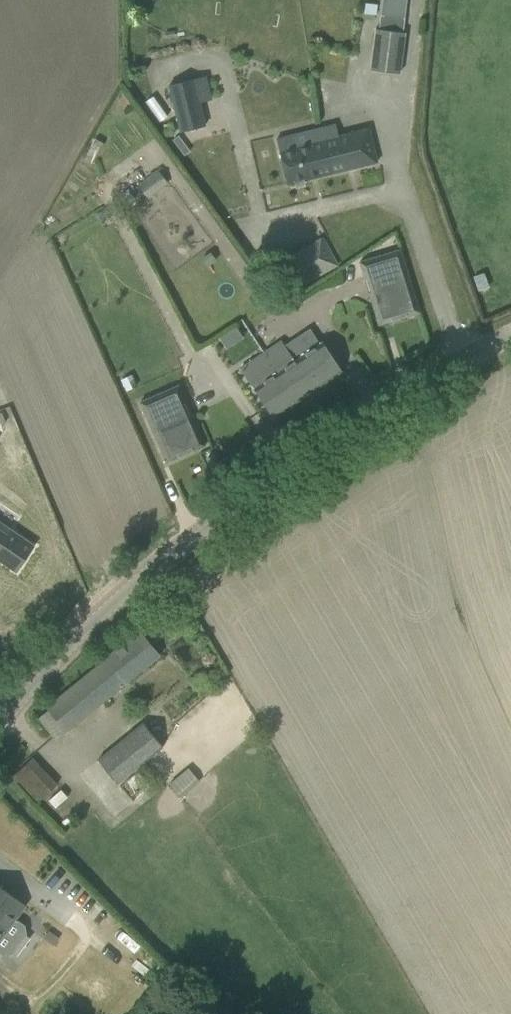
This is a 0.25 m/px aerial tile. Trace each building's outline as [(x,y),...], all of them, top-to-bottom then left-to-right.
[(365,2),(363,12),(375,14),(377,3),(365,2)] [(381,3),(380,14),(404,17),(405,6),(381,3)] [(370,69),(399,73),(407,18),(381,15),(379,29),(376,28),(370,69)] [(173,31),(164,33),(166,39),(175,37),(173,31)] [(169,85),(180,131),(204,125),(193,79),(169,85)] [(368,128),(323,139),(331,173),(377,162),(368,128)] [(176,131),(165,139),(173,151),(180,146),(181,138),(176,131)] [(331,173),(323,139),(279,150),(287,184),(331,173)] [(155,168),(137,183),(147,197),(166,182),(155,168)] [(267,268),(282,294),(333,267),(319,240),(267,268)] [(419,312),(400,249),(359,262),(364,279),(369,277),(373,290),(369,292),(379,324),(419,312)] [(240,368),(272,417),(341,370),(322,342),(294,360),(281,341),(240,368)] [(181,403),(186,401),(178,385),(142,401),(168,461),(205,445),(191,414),(187,416),(181,403)] [(16,572),(34,546),(0,522),(0,561),(16,572)] [(35,715),(55,740),(160,655),(140,630),(35,715)] [(142,721),(97,758),(117,782),(162,745),(142,721)] [(37,800),(57,782),(31,755),(12,774),(37,800)] [(169,783),(181,796),(200,780),(188,767),(169,783)] [(3,953),(11,952),(25,934),(24,926),(14,919),(24,905),(0,887),(0,951),(3,953)] [(48,930),(44,936),(54,943),(58,937),(48,930)]
